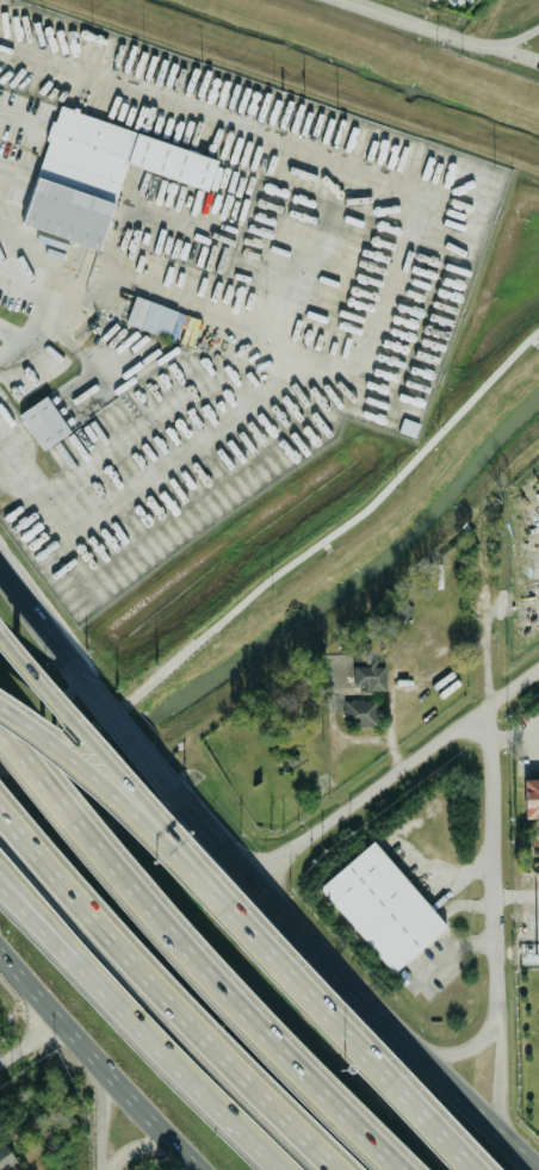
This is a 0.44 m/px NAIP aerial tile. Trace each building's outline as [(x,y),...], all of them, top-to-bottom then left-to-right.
[(217,154),(55,107),(20,224),(100,247),(124,162),(207,187),(217,154)] [(176,310),(135,293),(124,320),(167,336),(176,310)] [(69,429),(45,395),(18,413),(42,447),(69,429)] [(416,423),(403,419),(399,429),(413,434),(416,423)] [(370,664),(370,640),(353,640),(353,689),(384,689),(384,664),(370,664)] [(343,698),(343,724),(376,724),(376,698),(343,698)] [(523,817),(538,817),(538,778),(523,778),(523,817)] [(445,927),(373,838),(318,884),(390,971),(445,927)] [(2,1140),(0,1142),(0,1169),(13,1169),(19,1166),(2,1140)]
